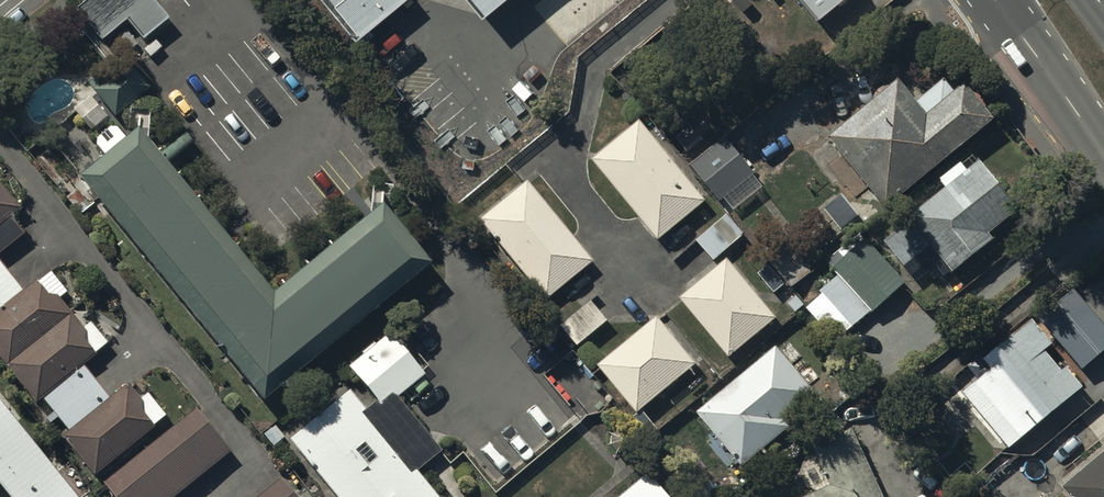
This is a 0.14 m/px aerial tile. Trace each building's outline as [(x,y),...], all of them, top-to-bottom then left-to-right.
[(77,14),(104,46),(129,26),(144,44),(170,23),(151,0),(95,0),(77,14)] [(412,0),(322,0),(360,46),(413,2),(412,0)] [(488,25),(519,0),(468,0),(488,25)] [(745,14),(754,5),(749,0),(731,0),(745,14)] [(852,0),(802,0),(822,24),(852,0)] [(128,66),(94,94),(116,120),(150,92),(128,66)] [(889,217),(997,128),(968,93),(959,100),(949,87),(920,111),(902,90),(832,147),(889,217)] [(641,124),(591,164),(658,247),(708,206),(641,124)] [(142,136),(82,185),(267,412),(431,273),(383,216),(276,300),(142,136)] [(728,142),(695,169),(728,209),(761,182),(728,142)] [(982,169),(910,226),(911,228),(885,248),(905,274),(908,272),(914,280),(938,262),(954,282),(995,250),(990,244),(1022,219),(982,169)] [(528,184),(479,225),(544,305),(594,265),(528,184)] [(10,220),(21,211),(0,185),(0,228),(10,220)] [(746,240),(728,219),(697,247),(714,267),(746,240)] [(0,228),(0,254),(23,236),(10,220),(0,228)] [(794,289),(815,271),(789,241),(768,259),(794,289)] [(871,316),(906,285),(866,242),(833,272),(869,314),(870,314),(871,316)] [(728,262),(678,304),(728,363),(778,321),(728,262)] [(24,295),(0,265),(0,315),(24,295)] [(10,370),(73,318),(61,302),(69,295),(52,275),(39,286),(38,284),(24,295),(0,315),(0,358),(10,370)] [(823,298),(807,312),(837,345),(870,317),(837,279),(820,294),(823,298)] [(1039,323),(1084,376),(1103,359),(1103,330),(1073,294),(1039,323)] [(582,348),(609,327),(593,307),(566,328),(582,348)] [(85,331),(73,318),(10,370),(38,406),(43,402),(84,369),(97,358),(96,357),(109,346),(92,326),(85,331)] [(698,366),(657,319),(597,370),(638,418),(698,366)] [(988,371),(960,393),(1003,448),(1079,389),(1045,346),(1047,345),(1029,322),(979,360),(988,371)] [(349,362),(378,396),(390,386),(395,391),(423,368),(390,328),(349,362)] [(785,425),(816,398),(775,349),(696,416),(743,471),(790,431),(785,425)] [(111,402),(84,369),(43,402),(70,435),(111,402)] [(414,465),(439,444),(395,391),(390,386),(378,396),(366,406),(349,385),(286,436),(338,496),(441,496),(414,465)] [(111,402),(70,435),(64,440),(97,480),(156,431),(155,430),(168,419),(149,396),(142,402),(130,386),(111,402)] [(0,406),(0,496),(72,496),(0,406)] [(110,496),(188,496),(234,460),(198,416),(105,491),(110,496)] [(851,432),(812,450),(830,489),(813,496),(881,496),(851,432)] [(1060,482),(1073,496),(1103,496),(1103,445),(1060,482)] [(645,467),(608,496),(671,496),(645,467)] [(261,496),(290,496),(279,483),(261,496)]
